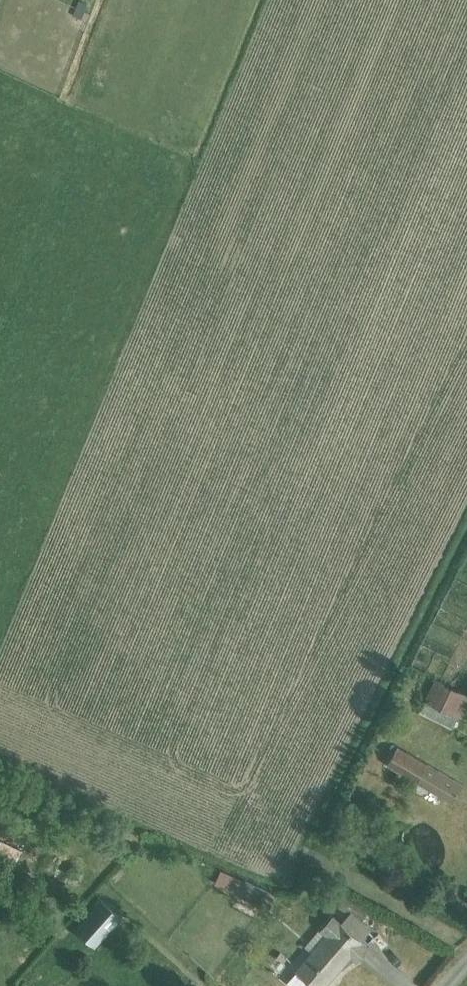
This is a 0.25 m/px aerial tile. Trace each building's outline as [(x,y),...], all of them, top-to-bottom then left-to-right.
[(466,698),(466,687),(437,672),(421,703),(455,721),(466,698)] [(443,816),(462,786),(394,742),(374,772),(443,816)] [(235,892),(239,879),(204,867),(199,880),(235,892)] [(90,896),(57,928),(78,949),(111,918),(90,896)] [(367,936),(342,917),(289,985),(329,985),(367,936)]
